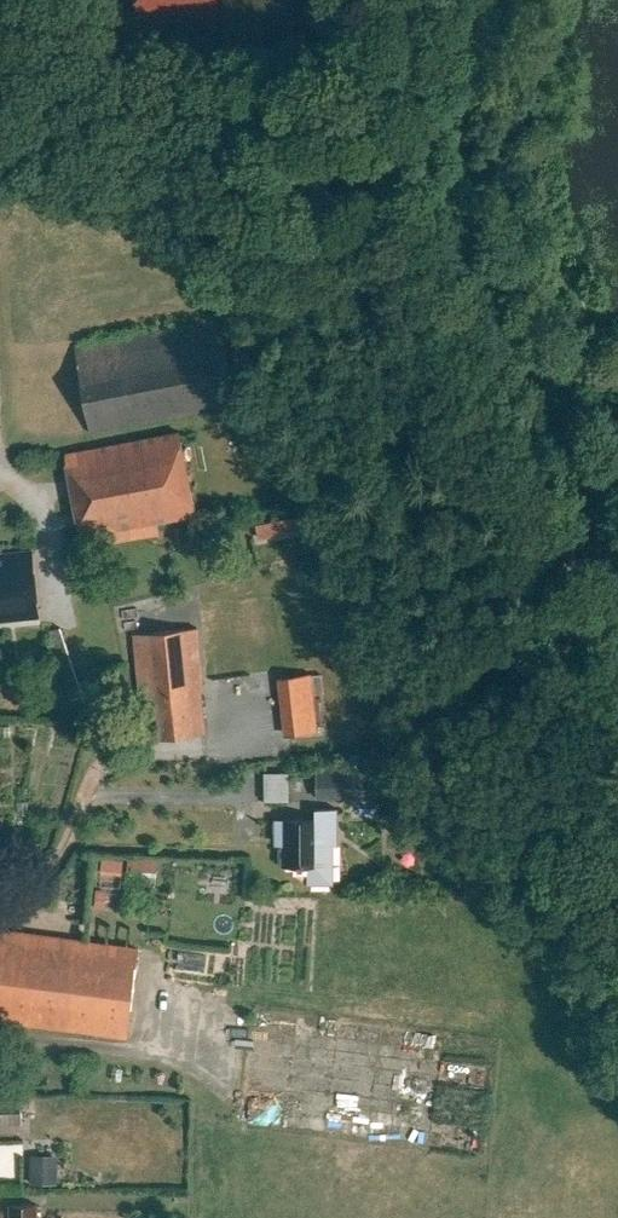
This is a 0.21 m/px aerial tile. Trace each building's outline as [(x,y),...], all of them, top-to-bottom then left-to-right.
[(149,18),(221,23),(219,43),(293,49),(296,0),(151,0),(149,18)] [(236,405),(220,318),(75,346),(91,432),(236,405)] [(65,454),(77,520),(83,548),(161,533),(159,521),(195,514),(180,433),(65,454)] [(256,524),(259,539),(300,530),(297,515),(256,524)] [(40,616),(33,551),(0,554),(0,620),(40,616)] [(140,696),(146,698),(157,696),(162,738),(205,733),(201,689),(204,688),(197,627),(134,634),(140,696)] [(311,673),(282,677),(285,706),(314,703),(311,673)] [(317,773),(317,798),(360,797),(359,772),(317,773)] [(316,819),(283,819),(283,865),(307,865),(307,883),(334,883),(334,845),(339,845),(339,808),(316,808),(316,819)] [(128,1035),(138,949),(0,931),(0,1018),(128,1035)] [(20,1123),(20,1097),(0,1098),(0,1124),(20,1123)] [(30,1154),(30,1183),(58,1183),(58,1154),(30,1154)] [(9,1204),(10,1217),(38,1217),(38,1203),(9,1204)]
